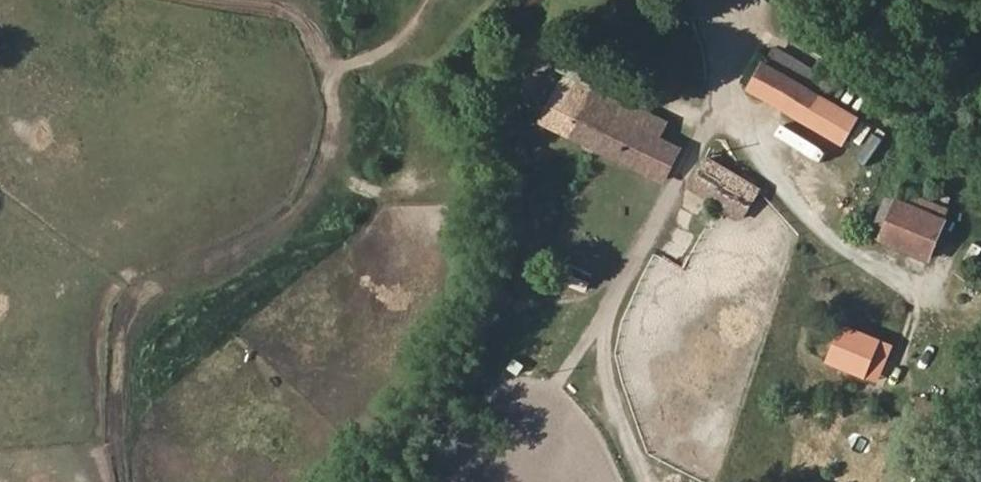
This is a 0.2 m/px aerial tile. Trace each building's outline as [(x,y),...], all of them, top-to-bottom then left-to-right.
[(573,42),(557,72),(566,76),(621,105),(625,96),(635,75),(573,42)] [(845,145),(861,119),(819,94),(827,80),(774,49),(751,88),(845,145)] [(679,147),(654,134),(616,115),(621,105),(566,76),(543,122),(662,183),(679,147)] [(663,117),(625,96),(621,105),(616,115),(654,134),(663,117)] [(688,186),(742,217),(760,188),(706,156),(688,186)] [(872,234),(929,258),(950,209),(905,190),(901,202),(888,197),(872,234)] [(567,281),(585,290),(592,274),(574,265),(567,281)] [(829,360),(877,380),(892,345),(845,325),(829,360)]
